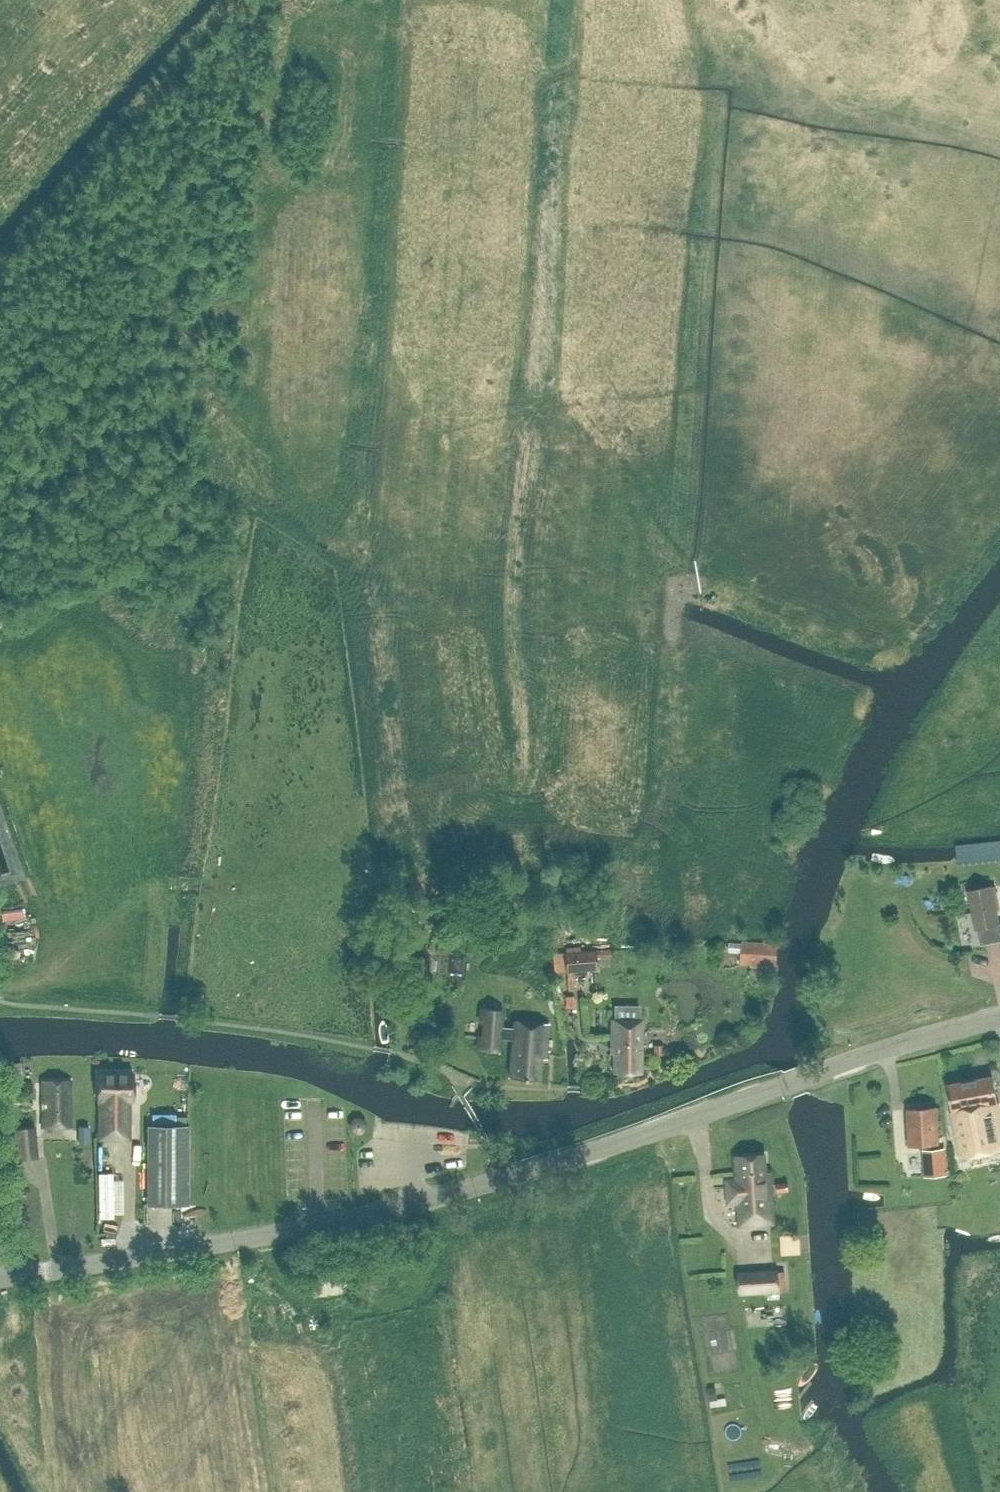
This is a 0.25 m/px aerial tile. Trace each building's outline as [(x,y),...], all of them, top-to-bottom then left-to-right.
[(999,925),(991,885),(968,889),(976,929),(999,925)] [(776,966),(777,945),(777,942),(741,939),(740,959),(751,959),(751,965),(776,966)] [(610,948),(563,951),(564,972),(595,970),(594,957),(610,956),(610,948)] [(547,973),(558,971),(556,952),(545,954),(547,973)] [(641,1072),(641,1019),(637,1019),(637,1005),(613,1005),(613,1019),(611,1019),(611,1045),(613,1045),(613,1071),(641,1072)] [(545,1058),(548,1023),(514,1020),(513,1028),(499,1027),(501,1010),(480,1008),(479,1021),(484,1021),(483,1035),(478,1035),(477,1048),(498,1050),(499,1037),(513,1039),(509,1078),(539,1080),(541,1058),(545,1058)] [(662,1055),(662,1045),(653,1045),(653,1055),(662,1055)] [(133,1074),(97,1074),(97,1100),(100,1100),(100,1137),(127,1137),(127,1100),(133,1100),(133,1074)] [(948,1084),(962,1156),(999,1148),(999,1123),(996,1103),(997,1102),(993,1076),(948,1084)] [(70,1127),(70,1081),(43,1080),(42,1127),(70,1127)] [(907,1109),(909,1145),(939,1143),(937,1107),(907,1109)] [(188,1125),(147,1125),(147,1205),(188,1205),(188,1125)] [(36,1158),(34,1128),(12,1129),(14,1160),(36,1158)] [(914,1175),(915,1147),(899,1146),(898,1175),(914,1175)] [(923,1150),(925,1175),(946,1173),(944,1149),(923,1150)] [(727,1203),(738,1202),(739,1225),(774,1224),(772,1171),(766,1171),(765,1154),(735,1155),(737,1186),(727,1186),(727,1203)] [(789,1192),(788,1181),(777,1182),(777,1193),(789,1192)] [(737,1270),(739,1291),(739,1294),(780,1292),(779,1288),(786,1287),(785,1270),(778,1270),(778,1268),(737,1270)]
